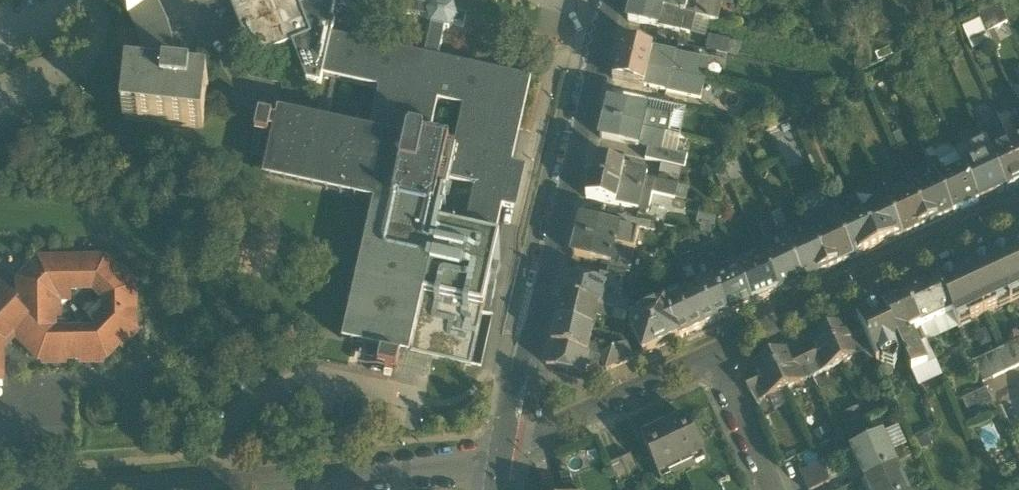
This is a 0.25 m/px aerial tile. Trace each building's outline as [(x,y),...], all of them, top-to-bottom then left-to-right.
[(129,16),(154,0),(117,0),(128,17),(129,16)] [(143,77),(174,81),(175,59),(171,38),(165,19),(155,0),(154,0),(129,16),(137,31),(141,46),(144,61),(143,77)] [(292,43),(311,35),(299,7),(297,0),(230,0),(248,46),(246,52),(266,61),(270,52),(292,43)] [(322,7),(306,4),(299,7),(311,35),(292,43),(307,81),(321,84),(323,75),(322,75),(332,34),(335,20),(332,20),(336,0),(323,0),(322,7)] [(341,5),(354,8),(358,4),(430,20),(432,26),(425,55),(438,58),(445,29),(449,29),(453,25),(464,27),(467,17),(456,14),(454,8),(437,4),(432,9),(412,4),(401,2),(393,0),(340,0),(341,5)] [(695,18),(699,1),(699,0),(697,0),(634,0),(633,4),(685,16),(695,18)] [(708,3),(718,5),(723,6),(733,9),(735,0),(709,0),(708,3)] [(821,18),(856,26),(862,0),(825,0),(821,18)] [(708,3),(699,1),(695,18),(711,22),(714,23),(718,5),(708,3)] [(629,21),(681,33),(685,16),(633,4),(629,21)] [(986,34),(987,33),(992,31),(1008,22),(999,4),(977,15),(980,21),(981,20),(986,34)] [(718,5),(714,23),(719,24),(723,6),(718,5)] [(695,18),(685,16),(681,33),(690,36),(695,18)] [(695,18),(690,36),(707,39),(711,22),(695,18)] [(969,41),(986,34),(981,20),(980,21),(963,28),(969,41)] [(1000,46),(992,31),(987,33),(995,49),(1000,46)] [(425,55),(332,34),(322,75),(323,75),(379,88),(369,131),(285,112),(280,133),(286,134),(284,141),(279,140),(272,172),(384,197),(352,337),(411,350),(424,294),(440,223),(450,182),(463,185),(473,188),(474,188),(471,200),(503,207),(512,165),(532,79),(438,58),(425,55)] [(941,45),(946,53),(956,47),(952,39),(941,45)] [(710,40),(707,52),(726,57),(729,44),(710,40)] [(623,43),(619,62),(648,69),(653,51),(623,43)] [(742,47),(729,44),(726,57),(739,60),(742,47)] [(677,56),(653,51),(648,69),(672,75),(677,56)] [(710,64),(677,56),(672,75),(692,79),(705,83),(710,64)] [(871,60),(864,58),(855,59),(855,72),(868,71),(872,69),(871,60)] [(644,88),(648,69),(619,62),(615,80),(644,88)] [(672,75),(648,69),(644,88),(667,93),(672,75)] [(209,85),(174,81),(143,77),(127,75),(122,117),(138,119),(137,122),(203,129),(209,85)] [(692,79),(672,75),(667,93),(688,98),(688,97),(692,79)] [(692,79),(688,97),(701,101),(705,83),(692,79)] [(688,98),(667,93),(664,103),(674,106),(686,109),(688,98)] [(649,100),(647,112),(672,117),(674,106),(664,103),(649,100)] [(610,103),(605,121),(661,134),(666,135),(668,135),(672,117),(647,112),(610,103)] [(686,109),(674,106),(672,117),(668,135),(680,138),(686,109)] [(280,133),(285,112),(278,110),(277,119),(273,118),(270,130),(264,158),(267,159),(263,178),(374,203),(343,342),(361,346),(361,350),(389,356),(400,359),(401,355),(410,357),(411,350),(352,337),(384,197),(272,172),(279,140),(284,141),(286,134),(280,133)] [(980,129),(992,123),(988,114),(976,120),(980,129)] [(257,127),(270,130),(273,118),(259,115),(257,127)] [(648,148),(657,150),(661,134),(605,121),(601,138),(638,147),(639,146),(648,148)] [(1018,182),(1018,159),(1012,144),(1003,148),(992,123),(980,129),(986,141),(1007,188),(1018,182)] [(666,135),(661,134),(657,150),(662,151),(663,150),(666,135)] [(663,150),(677,154),(680,138),(668,135),(666,135),(663,150)] [(978,201),(1007,188),(986,141),(970,149),(974,157),(961,163),(963,167),(978,201)] [(645,160),(684,170),(688,156),(677,154),(663,150),(662,151),(657,150),(648,148),(645,160)] [(970,149),(957,155),(961,163),(974,157),(970,149)] [(963,167),(961,163),(957,155),(939,163),(941,168),(940,168),(944,176),(963,167)] [(937,158),(930,161),(938,178),(944,176),(940,168),(941,168),(939,163),(937,158)] [(932,181),(938,178),(930,161),(929,160),(922,164),(924,169),(927,175),(928,175),(929,178),(930,178),(932,181)] [(596,161),(591,179),(644,191),(646,180),(648,173),(596,161)] [(526,168),(512,165),(503,207),(517,210),(526,168)] [(659,175),(679,179),(681,170),(662,165),(659,175)] [(953,212),(978,201),(963,167),(944,176),(938,178),(953,212)] [(907,177),(913,190),(932,181),(930,178),(929,178),(928,175),(927,175),(924,169),(907,177)] [(938,178),(932,181),(913,190),(928,223),(953,212),(938,178)] [(642,200),(644,191),(591,179),(587,198),(648,212),(651,202),(642,200)] [(644,191),(653,193),(655,182),(656,182),(646,180),(644,191)] [(887,180),(880,184),(888,201),(894,198),(890,191),(891,190),(887,180)] [(678,188),(655,182),(653,193),(676,199),(678,188)] [(882,204),(888,201),(880,184),(872,187),(877,197),(878,196),(882,204)] [(903,235),(928,223),(913,190),(894,198),(888,201),(903,235)] [(642,200),(651,202),(653,193),(644,191),(642,200)] [(465,230),(496,237),(497,236),(503,207),(471,200),(465,228),(465,230)] [(878,246),(903,235),(888,201),(882,204),(863,212),(878,246)] [(837,203),(830,206),(838,224),(844,221),(840,214),(842,213),(837,203)] [(719,209),(701,205),(696,224),(715,229),(719,209)] [(832,226),(838,224),(830,206),(823,209),(825,214),(828,220),(829,219),(832,226)] [(780,229),(787,226),(781,211),(772,214),(778,229),(780,229)] [(853,257),(878,246),(863,212),(844,221),(838,224),(853,257)] [(825,214),(807,221),(813,235),(832,226),(829,219),(828,220),(825,214)] [(638,233),(641,221),(619,216),(616,228),(638,233)] [(582,220),(578,237),(623,248),(635,251),(639,234),(638,233),(616,228),(582,220)] [(813,235),(807,221),(789,229),(792,236),(791,236),(794,243),(813,235)] [(465,228),(440,223),(424,294),(484,308),(493,266),(500,268),(500,238),(500,236),(497,236),(496,237),(465,230),(465,228)] [(828,269),(853,257),(838,224),(832,226),(813,235),(828,269)] [(780,229),(784,238),(791,235),(791,236),(792,236),(789,229),(787,226),(780,229)] [(778,242),(779,242),(778,240),(784,238),(780,229),(778,229),(773,232),(778,242)] [(794,243),(791,236),(791,235),(784,238),(788,246),(794,243)] [(803,280),(828,269),(813,235),(794,243),(788,246),(803,280)] [(619,265),(623,248),(578,237),(573,255),(610,264),(610,263),(619,265)] [(788,246),(784,238),(778,240),(779,242),(782,249),(788,246)] [(778,291),(803,280),(788,246),(782,249),(763,257),(778,291)] [(610,263),(610,264),(608,275),(621,278),(625,279),(626,274),(629,275),(635,251),(623,248),(619,265),(610,263)] [(1006,254),(1005,251),(991,257),(1008,296),(1018,291),(1018,248),(1006,254)] [(753,302),(778,291),(763,257),(747,265),(738,269),(753,302)] [(996,301),(1008,296),(991,257),(977,263),(979,267),(954,278),(952,274),(938,281),(953,313),(956,320),(968,314),(970,319),(999,307),(996,301)] [(15,307),(27,318),(12,333),(39,360),(107,359),(136,330),(136,289),(106,301),(106,305),(101,305),(89,318),(98,327),(94,331),(77,331),(77,329),(69,330),(69,331),(55,331),(53,329),(53,318),(58,318),(57,302),(70,301),(70,291),(77,291),(77,289),(94,289),(106,260),(39,261),(19,280),(19,288),(24,293),(17,300),(11,300),(17,305),(15,307)] [(136,289),(106,260),(94,289),(106,301),(136,289)] [(728,314),(753,302),(738,269),(714,280),(728,314)] [(598,284),(618,289),(621,278),(608,275),(601,274),(598,284)] [(568,278),(563,297),(612,309),(613,309),(616,298),(618,289),(598,284),(598,285),(568,278)] [(703,325),(728,314),(714,280),(689,292),(703,325)] [(952,314),(953,313),(938,281),(937,281),(906,295),(921,328),(952,314)] [(12,333),(27,318),(15,307),(17,305),(11,300),(0,289),(0,346),(12,333)] [(679,336),(703,325),(689,292),(664,303),(679,336)] [(907,333),(921,328),(906,295),(883,305),(903,350),(912,372),(927,365),(917,344),(914,336),(912,335),(909,336),(907,333)] [(563,297),(558,321),(594,330),(597,316),(610,319),(612,309),(563,297)] [(631,302),(616,298),(613,309),(628,313),(631,302)] [(658,345),(679,336),(664,303),(632,318),(636,326),(631,327),(643,352),(658,345)] [(877,362),(903,350),(883,305),(857,317),(861,326),(871,349),(877,362)] [(612,309),(610,319),(625,324),(628,313),(613,309),(612,309)] [(952,314),(921,328),(926,340),(927,342),(958,328),(952,314)] [(558,321),(552,344),(601,356),(601,354),(603,347),(590,344),(594,330),(558,321)] [(842,363),(871,349),(861,326),(849,332),(845,323),(827,330),(842,363)] [(820,372),(842,363),(827,330),(811,338),(815,347),(802,352),(808,365),(815,362),(820,372)] [(601,356),(606,369),(632,357),(622,337),(613,334),(611,341),(615,348),(601,354),(601,356)] [(917,344),(927,365),(936,361),(927,342),(926,340),(917,344)] [(1018,365),(1018,346),(1017,341),(1006,346),(1016,367),(1018,365)] [(598,366),(601,356),(552,344),(547,364),(583,373),(585,363),(598,366)] [(1005,372),(1016,367),(1006,346),(995,351),(1005,372)] [(801,368),(808,365),(802,352),(790,358),(786,349),(769,357),(784,389),(806,379),(801,368)] [(994,377),(1005,372),(995,351),(985,356),(994,377)] [(400,359),(397,372),(397,376),(429,383),(433,363),(410,357),(401,355),(400,359)] [(386,370),(397,372),(400,359),(389,356),(386,370)] [(983,382),(994,377),(985,356),(974,361),(983,382)] [(768,396),(784,389),(769,357),(753,364),(757,373),(744,379),(750,392),(757,388),(762,399),(768,396)] [(927,365),(912,372),(919,387),(943,377),(936,361),(927,365)] [(790,402),(784,389),(768,396),(774,409),(790,402)] [(963,400),(971,416),(982,411),(984,415),(996,410),(987,389),(963,400)] [(861,405),(844,412),(850,425),(867,418),(861,405)] [(687,416),(665,426),(680,461),(693,455),(703,451),(687,416)] [(667,467),(680,461),(665,426),(642,437),(657,471),(667,467)] [(899,427),(882,435),(891,454),(908,446),(899,427)] [(852,449),(866,479),(896,465),(891,454),(882,435),(852,449)] [(632,451),(621,456),(631,477),(642,472),(632,451)] [(693,455),(696,463),(706,458),(703,451),(693,455)] [(620,482),(631,477),(621,456),(610,461),(620,482)] [(808,489),(813,489),(830,482),(821,463),(800,473),(808,489)] [(871,489),(907,489),(896,465),(866,479),(871,489)] [(657,471),(661,479),(670,474),(667,467),(657,471)]
